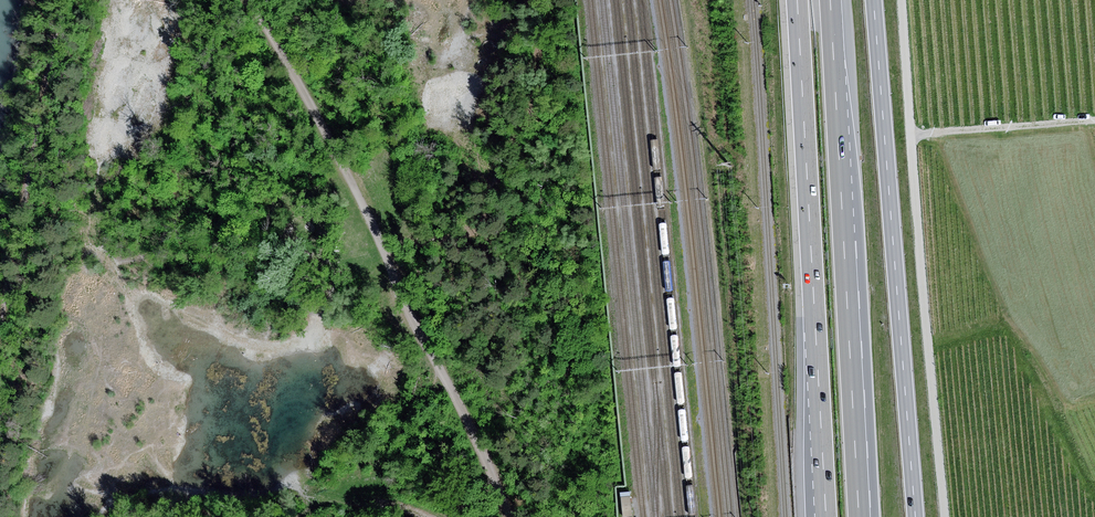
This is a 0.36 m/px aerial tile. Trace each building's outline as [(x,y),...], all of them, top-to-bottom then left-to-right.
[(622,497),(623,516),(628,516),(632,516),(630,496),(622,497)]
